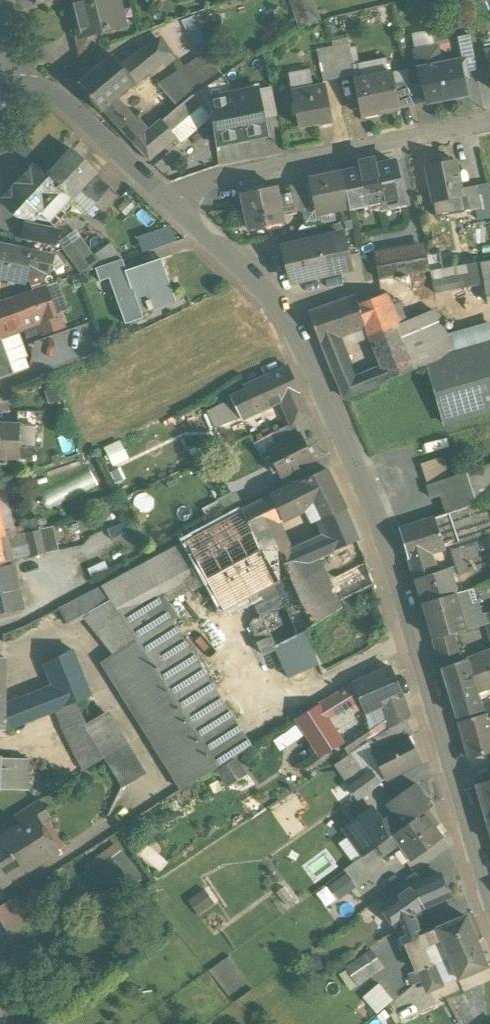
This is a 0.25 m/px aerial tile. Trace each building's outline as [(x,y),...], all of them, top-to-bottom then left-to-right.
[(80,37),(80,38),(96,33),(124,26),(117,0),(70,0),(80,37)] [(297,27),(320,21),(313,0),(288,0),(297,27)] [(96,33),(80,38),(80,37),(74,39),(81,66),(100,51),(96,33)] [(462,36),(467,67),(475,65),(470,35),(462,36)] [(348,38),(332,42),(333,47),(349,44),(348,38)] [(349,44),(333,47),(335,54),(350,51),(349,44)] [(151,47),(120,66),(134,84),(161,61),(157,56),(151,47)] [(333,47),(318,50),(324,81),(339,78),(335,54),(333,47)] [(437,48),(417,52),(420,69),(440,65),(437,48)] [(165,50),(157,56),(161,61),(165,65),(172,59),(165,50)] [(350,51),(335,54),(339,78),(340,79),(355,76),(350,51)] [(206,52),(159,84),(178,107),(184,102),(192,96),(222,75),(206,52)] [(112,55),(78,84),(100,111),(102,110),(115,99),(134,84),(120,66),(112,55)] [(385,59),(359,65),(362,80),(388,74),(385,59)] [(440,65),(420,69),(423,87),(426,87),(429,103),(467,96),(463,74),(466,74),(463,61),(440,65)] [(362,80),(354,81),(361,117),(399,109),(394,85),(410,82),(407,69),(392,72),(392,74),(388,74),(362,80)] [(311,71),(289,75),(293,92),(314,88),(311,71)] [(222,75),(192,96),(202,106),(211,117),(207,99),(234,94),(222,75)] [(410,82),(394,85),(399,109),(415,106),(410,82)] [(314,88),(293,92),(299,127),(319,124),(319,125),(332,123),(325,86),(314,88)] [(270,87),(259,89),(264,119),(276,116),(270,87)] [(234,94),(207,99),(211,117),(215,145),(268,135),(264,119),(259,89),(234,94)] [(192,96),(184,102),(194,112),(202,106),(192,96)] [(115,99),(102,110),(134,145),(148,132),(140,121),(136,123),(115,99)] [(178,107),(161,122),(170,133),(194,112),(184,102),(178,107)] [(194,112),(170,133),(174,138),(173,139),(178,144),(211,117),(202,106),(194,112)] [(148,132),(134,145),(147,160),(173,139),(174,138),(170,133),(161,122),(148,132)] [(71,149),(46,176),(61,190),(73,200),(74,198),(73,198),(82,189),(97,174),(71,149)] [(456,160),(426,166),(434,202),(445,199),(446,206),(453,204),(452,198),(461,196),(463,196),(462,190),(456,160)] [(342,174),(349,208),(380,201),(382,210),(404,205),(395,163),(375,167),(374,161),(361,164),(362,170),(342,174)] [(46,176),(35,165),(3,201),(19,216),(35,219),(61,190),(46,176)] [(110,188),(97,174),(82,189),(96,203),(110,188)] [(342,174),(311,181),(318,214),(349,208),(342,174)] [(276,187),(242,194),(249,231),(284,224),(282,215),(277,191),(276,187)] [(476,187),(462,190),(463,196),(461,196),(464,212),(481,208),(476,187)] [(292,188),(277,191),(282,215),(297,212),(292,188)] [(172,223),(138,235),(144,251),(178,239),(172,223)] [(60,232),(25,225),(22,240),(57,248),(60,232)] [(342,235),(330,238),(338,272),(344,271),(342,265),(347,264),(349,262),(342,235)] [(330,237),(283,248),(291,283),(338,272),(330,238),(330,237)] [(79,240),(66,249),(80,269),(93,260),(79,240)] [(103,263),(120,254),(112,241),(96,251),(103,263)] [(0,247),(0,276),(20,281),(23,267),(45,272),(46,269),(48,257),(0,247)] [(426,250),(376,259),(380,280),(430,271),(426,250)] [(124,271),(107,277),(108,279),(124,325),(143,319),(141,313),(174,301),(160,259),(124,271)] [(121,260),(94,270),(98,282),(108,279),(107,277),(124,271),(121,260)] [(482,262),(486,283),(489,303),(489,260),(482,262)] [(482,262),(430,271),(434,293),(486,283),(482,262)] [(45,272),(23,267),(20,281),(29,277),(45,272)] [(46,272),(26,279),(31,291),(57,282),(52,268),(46,270),(46,272)] [(47,288),(24,295),(34,324),(39,322),(52,357),(71,350),(58,315),(56,316),(47,288)] [(24,295),(11,299),(21,328),(22,328),(24,327),(34,324),(24,295)] [(354,296),(308,313),(320,343),(321,343),(338,336),(364,327),(365,327),(357,304),(354,296)] [(382,296),(357,304),(365,327),(364,327),(368,336),(394,326),(398,324),(389,301),(382,296)] [(0,303),(0,336),(21,329),(21,328),(11,299),(0,303)] [(434,311),(398,325),(398,324),(394,326),(412,370),(423,365),(428,365),(435,362),(455,354),(441,317),(434,311)] [(394,326),(368,336),(380,367),(385,381),(412,370),(394,326)] [(338,336),(321,343),(324,349),(341,344),(338,336)] [(13,374),(0,337),(0,378),(13,374)] [(341,344),(324,349),(333,371),(349,365),(341,344)] [(455,355),(455,354),(428,365),(444,424),(489,411),(489,345),(455,355)] [(349,365),(333,371),(338,384),(354,378),(349,365)] [(288,367),(243,387),(245,391),(254,412),(282,400),(299,392),(298,390),(299,389),(296,383),(295,383),(288,367)] [(354,378),(338,384),(344,399),(386,382),(385,381),(380,367),(354,378)] [(245,391),(230,400),(239,418),(254,412),(245,391)] [(299,392),(282,400),(289,414),(306,408),(299,392)] [(230,400),(206,411),(213,429),(239,418),(230,400)] [(40,411),(18,411),(17,424),(19,424),(18,446),(32,447),(33,425),(39,425),(40,411)] [(0,424),(0,457),(18,458),(18,446),(19,424),(17,424),(0,424)] [(293,424),(271,435),(276,445),(298,434),(293,424)] [(276,445),(267,450),(280,477),(312,461),(299,434),(298,434),(276,445)] [(428,481),(450,474),(444,455),(422,462),(428,481)] [(475,470),(486,501),(489,501),(489,465),(475,470)] [(327,469),(271,497),(282,520),(307,508),(314,521),(320,519),(328,538),(291,554),(297,567),(299,566),(310,561),(317,558),(359,540),(356,533),(347,512),(346,509),(347,509),(341,498),(330,475),(327,469)] [(475,470),(456,476),(461,489),(441,496),(447,514),(467,507),(486,501),(475,470)] [(0,481),(0,495),(24,487),(22,474),(0,481)] [(456,476),(427,485),(431,499),(441,496),(461,489),(456,476)] [(238,491),(203,504),(207,516),(242,503),(238,491)] [(282,520),(271,497),(264,500),(275,524),(282,520)] [(264,500),(242,511),(258,549),(278,538),(279,539),(282,538),(275,524),(264,500)] [(467,507),(472,522),(489,516),(489,515),(486,501),(467,507)] [(467,507),(449,513),(459,542),(460,544),(477,538),(472,522),(467,507)] [(258,549),(242,511),(186,542),(207,581),(219,604),(224,612),(249,599),(251,603),(258,599),(256,594),(274,585),(271,578),(258,549)] [(447,514),(419,523),(423,535),(438,530),(443,546),(459,542),(449,513),(447,514)] [(472,522),(477,538),(479,543),(480,543),(489,540),(489,516),(472,522)] [(38,520),(23,522),(25,533),(25,534),(40,531),(38,522),(38,520)] [(44,520),(38,522),(40,531),(47,529),(44,520)] [(419,523),(400,530),(415,580),(435,573),(428,551),(443,546),(438,530),(423,535),(419,523)] [(14,527),(2,530),(4,538),(7,537),(15,535),(14,527)] [(47,529),(40,531),(43,544),(51,542),(48,529),(47,529)] [(40,531),(25,534),(27,545),(30,556),(30,557),(45,554),(43,544),(40,531)] [(15,535),(7,537),(10,548),(27,545),(25,534),(25,533),(15,535)] [(0,538),(0,563),(12,560),(10,548),(7,537),(4,538),(0,538)] [(278,538),(258,549),(271,578),(297,567),(291,554),(286,556),(279,539),(278,538)] [(443,546),(428,551),(435,573),(448,568),(454,566),(449,553),(471,545),(477,543),(478,544),(479,543),(477,538),(460,544),(459,542),(443,546)] [(480,543),(485,556),(486,557),(489,556),(489,540),(480,543)] [(186,542),(102,587),(136,640),(136,641),(171,620),(172,621),(176,618),(167,603),(192,589),(207,581),(186,542)] [(485,556),(480,543),(479,543),(478,544),(477,543),(471,545),(476,559),(485,556)] [(27,545),(10,548),(12,560),(30,556),(27,545)] [(471,545),(449,553),(454,566),(476,559),(471,545)] [(448,568),(451,576),(489,565),(489,560),(489,556),(486,557),(485,556),(476,559),(454,566),(448,568)] [(317,558),(310,561),(311,565),(300,570),(299,566),(297,567),(271,578),(274,585),(284,606),(298,636),(303,633),(341,608),(339,602),(329,582),(317,558)] [(0,563),(0,614),(22,609),(12,560),(0,563)] [(310,561),(299,566),(300,570),(311,565),(310,561)] [(366,563),(329,582),(339,602),(373,585),(366,563)] [(435,573),(415,580),(421,599),(455,590),(451,576),(448,568),(435,573)] [(207,581),(192,589),(204,612),(219,604),(207,581)] [(136,640),(102,587),(60,608),(68,624),(92,610),(117,652),(136,640)] [(473,589),(454,594),(462,622),(475,619),(482,617),(473,589)] [(454,594),(423,603),(433,639),(453,634),(465,630),(462,622),(454,594)] [(284,606),(260,617),(275,650),(298,636),(284,606)] [(275,650),(260,617),(253,620),(250,626),(264,656),(275,650)] [(475,619),(462,622),(465,630),(477,627),(475,619)] [(171,620),(136,641),(179,709),(180,710),(199,739),(233,718),(172,621),(171,620)] [(298,636),(275,650),(288,679),(318,665),(303,633),(298,636)] [(453,634),(433,639),(437,653),(457,646),(453,634)] [(117,652),(101,662),(145,732),(180,710),(179,709),(136,641),(136,640),(117,652)] [(457,646),(437,653),(441,668),(461,661),(457,646)] [(44,663),(54,688),(3,708),(3,688),(4,658),(0,658),(0,730),(3,730),(53,710),(76,701),(90,696),(71,649),(44,663)] [(465,660),(476,691),(489,686),(489,651),(465,660)] [(461,661),(441,668),(451,700),(476,691),(465,660),(461,661)] [(389,667),(352,684),(360,701),(362,707),(365,712),(380,706),(402,696),(389,667)] [(352,684),(343,690),(351,706),(360,701),(352,684)] [(343,690),(318,705),(328,720),(351,706),(343,690)] [(476,691),(451,700),(457,718),(482,710),(476,691)] [(402,696),(380,706),(385,719),(406,709),(402,696)] [(53,710),(65,740),(83,771),(104,758),(123,789),(147,773),(128,743),(111,715),(86,728),(76,701),(53,710)] [(360,701),(351,706),(355,711),(362,707),(360,701)] [(318,705),(295,719),(319,757),(342,743),(328,720),(318,705)] [(406,709),(385,719),(389,729),(405,718),(408,716),(406,709)] [(180,710),(145,732),(181,790),(217,768),(199,739),(180,710)] [(458,721),(468,759),(489,753),(489,731),(488,725),(485,714),(458,721)] [(233,718),(199,739),(217,768),(251,746),(233,718)] [(389,729),(385,732),(391,744),(406,736),(413,734),(405,718),(389,729)] [(385,719),(343,747),(349,756),(352,754),(385,732),(389,729),(385,719)] [(385,732),(352,754),(365,776),(373,771),(380,781),(381,782),(386,780),(373,754),(391,744),(385,732)] [(391,744),(373,754),(386,780),(419,762),(406,736),(391,744)] [(365,776),(352,754),(349,756),(340,762),(355,784),(358,782),(365,776)] [(0,758),(0,790),(28,791),(30,760),(0,758)] [(244,775),(236,762),(220,772),(229,785),(244,775)] [(355,784),(340,762),(334,766),(349,788),(355,784)] [(365,776),(358,782),(365,791),(380,781),(373,771),(365,776)] [(476,785),(485,818),(486,818),(489,817),(489,781),(476,785)] [(355,784),(349,788),(356,797),(365,791),(358,782),(355,784)] [(415,784),(389,803),(400,818),(405,826),(427,810),(432,807),(415,784)] [(37,801),(15,814),(22,825),(34,817),(38,823),(48,817),(37,801)] [(301,831),(283,805),(275,811),(293,837),(301,831)] [(370,807),(341,828),(355,846),(355,847),(363,857),(371,851),(390,837),(386,830),(370,807)] [(405,826),(392,836),(399,844),(412,861),(442,839),(435,828),(438,826),(427,810),(405,826)] [(0,838),(0,877),(5,885),(51,855),(40,839),(46,835),(38,823),(34,817),(22,825),(0,838)] [(400,818),(395,822),(396,823),(386,830),(390,837),(392,836),(405,826),(400,818)] [(390,837),(371,851),(378,859),(399,844),(392,836),(390,837)] [(355,846),(342,856),(350,867),(363,857),(355,847),(355,846)] [(350,867),(347,869),(359,886),(384,868),(378,859),(371,851),(363,857),(350,867)] [(119,876),(107,859),(87,873),(99,889),(119,876)] [(392,904),(383,910),(396,928),(398,932),(417,924),(413,913),(449,898),(440,874),(424,881),(421,883),(392,904)] [(414,874),(385,894),(392,904),(421,883),(414,874)] [(2,936),(32,917),(19,895),(0,907),(0,941),(1,941),(2,936)] [(466,917),(437,929),(448,955),(477,943),(466,917)] [(437,929),(422,935),(417,924),(398,932),(403,945),(406,944),(417,971),(418,971),(418,972),(433,965),(449,958),(448,955),(437,929)] [(477,943),(448,955),(449,958),(458,979),(487,967),(477,943)] [(372,952),(346,969),(357,986),(383,968),(372,952)] [(449,958),(433,965),(442,986),(458,979),(449,958)] [(0,961),(0,991),(4,991),(8,962),(2,961),(0,961)] [(433,965),(418,972),(422,981),(426,990),(431,991),(442,986),(433,965)] [(417,971),(410,974),(409,978),(413,986),(422,981),(418,972),(418,971),(417,971)] [(379,984),(363,998),(377,1014),(393,1001),(379,984)]
